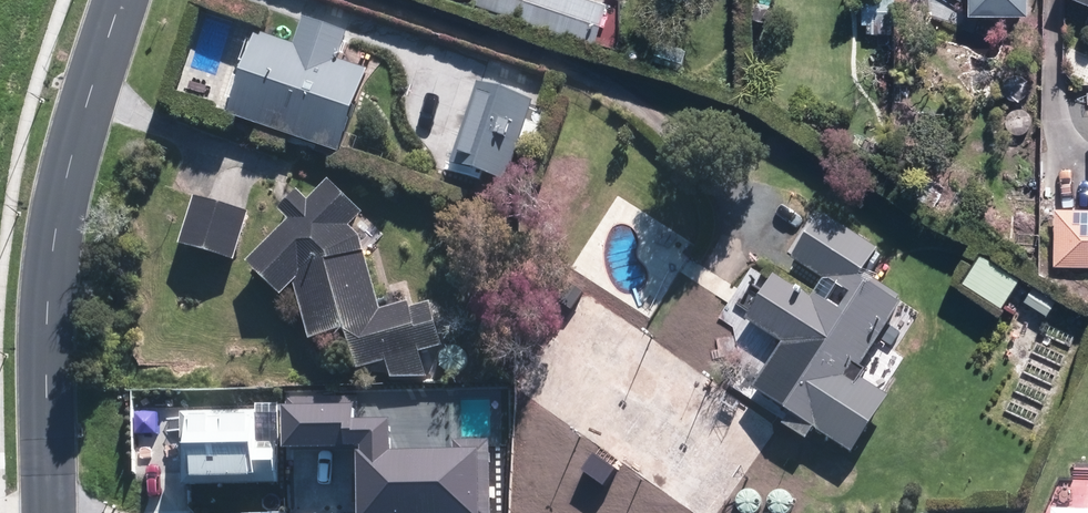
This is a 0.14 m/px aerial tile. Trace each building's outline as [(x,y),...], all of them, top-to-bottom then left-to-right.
[(483,2),(606,42),(620,0),(484,0),(483,2)] [(871,31),(897,32),(898,0),(872,0),(871,31)] [(976,11),(1037,12),(1037,0),(976,0),(976,11)] [(265,30),(236,113),(347,152),(377,65),(348,55),(357,29),(316,15),(306,44),(265,30)] [(514,178),(544,89),(508,78),(506,83),(484,76),(454,170),(487,181),(491,171),(514,178)] [(1006,95),(1009,97),(1013,99),(1016,100),(1020,99),(1023,97),(1026,94),(1027,90),(1027,87),(1026,83),(1024,80),(1021,78),(1017,77),(1013,77),(1010,78),(1007,81),(1005,84),(1004,88),(1005,91),(1006,95)] [(1009,128),(1012,131),(1016,133),(1019,133),(1023,133),(1027,131),(1029,128),(1030,124),(1030,120),(1029,117),(1027,113),(1024,111),(1020,110),(1016,111),(1013,112),(1010,114),(1008,118),(1007,121),(1008,125),(1009,128)] [(424,352),(440,348),(446,374),(475,368),(469,342),(448,347),(436,297),(386,308),(366,235),(354,223),(368,211),(336,176),(313,200),(303,191),(286,209),(296,219),(255,263),(290,295),(303,281),(316,339),(356,330),(364,366),(392,360),(396,379),(428,371),(424,352)] [(241,256),(253,211),(198,196),(186,241),(241,256)] [(1050,210),(1049,269),(1087,269),(1087,210),(1050,210)] [(858,453),(893,396),(852,370),(859,359),(868,365),(910,299),(870,274),(885,250),(825,213),(797,257),(829,276),(819,292),(784,270),(753,320),(787,341),(751,399),(811,436),(816,427),(858,453)] [(1023,274),(994,253),(975,278),(1005,299),(1023,274)] [(569,281),(556,299),(568,308),(581,289),(569,281)] [(177,484),(272,481),(270,405),(175,408),(177,484)] [(490,450),(385,449),(385,419),(349,418),(355,405),(283,405),(283,449),(353,449),(353,512),(495,512),(495,478),(490,478),(490,450)] [(614,468),(591,452),(579,469),(603,485),(614,468)] [(741,511),(744,512),(751,512),(752,512),(755,511),(758,508),(759,504),(759,501),(758,497),(756,494),(753,492),(749,491),(745,491),(742,492),(739,495),(737,498),(736,501),(736,505),(738,509),(741,511)] [(775,512),(778,512),(786,512),(789,511),(792,508),(793,505),(793,501),(792,497),(790,494),(786,492),(783,491),(779,491),(776,492),(773,495),(771,498),(770,502),(770,505),(772,509),(775,512)]
